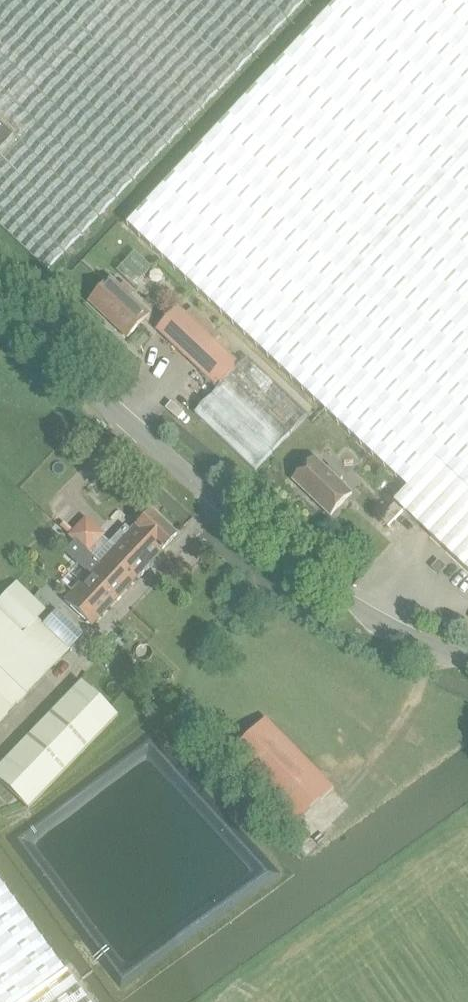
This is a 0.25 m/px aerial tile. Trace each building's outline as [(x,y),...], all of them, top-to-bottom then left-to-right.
[(15,137),(0,153),(0,226),(1,226),(48,272),(62,257),(127,188),(166,147),(225,84),(262,46),(305,0),(0,0),(0,123),(15,137)] [(408,490),(434,462),(467,494),(467,0),(343,0),(129,226),(408,490)] [(15,137),(0,123),(0,153),(15,137)] [(135,252),(118,271),(135,287),(153,269),(135,252)] [(128,339),(150,316),(131,298),(134,294),(125,285),(122,289),(112,280),(91,303),(109,320),(111,317),(119,324),(117,326),(128,339)] [(308,417),(248,359),(241,367),(215,342),(207,335),(179,308),(156,331),(218,391),(194,415),(255,473),(308,417)] [(213,329),(207,335),(215,342),(220,336),(213,329)] [(330,518),(352,495),(339,483),(342,480),(330,469),(327,472),(314,460),(293,482),(330,518)] [(434,462),(408,490),(396,503),(396,504),(404,511),(467,571),(467,494),(434,462)] [(396,504),(380,520),(388,528),(404,511),(396,504)] [(111,552),(111,553),(138,578),(141,578),(149,570),(149,566),(176,537),(149,512),(131,532),(126,527),(107,548),(111,552)] [(69,535),(86,551),(102,534),(85,519),(69,535)] [(92,628),(138,578),(111,553),(65,602),(92,628)] [(46,611),(17,583),(0,601),(0,724),(70,651),(69,650),(43,625),(38,620),(46,611)] [(57,610),(43,625),(69,650),(83,635),(57,610)] [(0,763),(0,785),(26,810),(116,718),(79,682),(0,763)] [(298,823),(334,789),(267,720),(232,754),(298,823)] [(57,979),(64,973),(0,885),(0,1001),(25,1001),(57,979)] [(64,973),(57,979),(25,1001),(85,1001),(64,973)]
